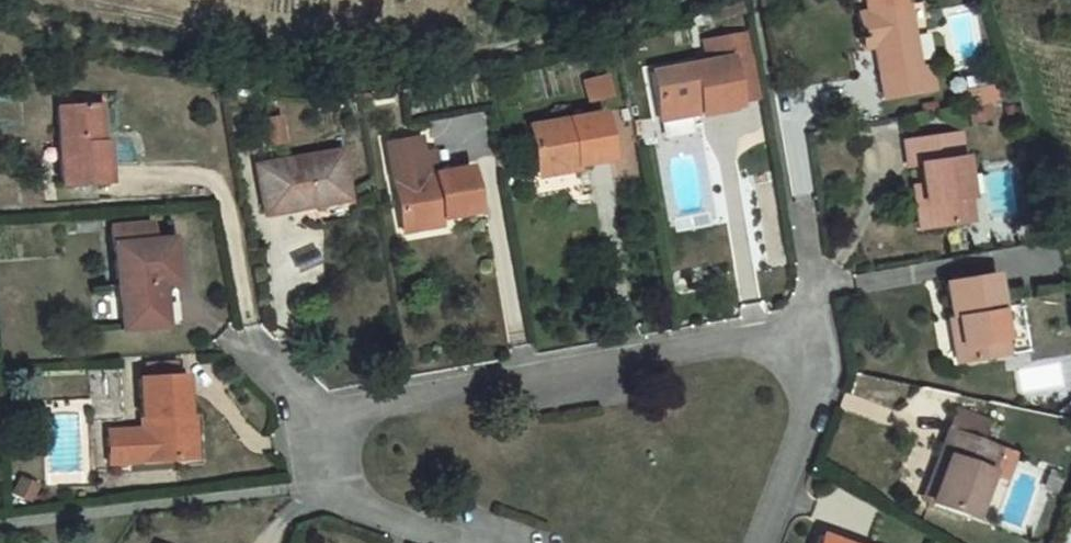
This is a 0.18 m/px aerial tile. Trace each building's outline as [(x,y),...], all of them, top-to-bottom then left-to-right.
[(857,31),(866,94),(920,84),(915,58),(900,63),(889,0),(885,1),(850,8),(840,11),(844,34),(857,31)] [(850,8),(885,1),(885,0),(848,0),(850,8)] [(639,89),(650,142),(725,128),(714,74),(710,52),(685,57),(690,78),(639,89)] [(714,74),(725,128),(746,123),(736,69),(714,74)] [(580,80),(583,102),(602,100),(599,78),(580,80)] [(983,85),(961,89),(964,101),(985,97),(983,85)] [(961,89),(953,91),(955,103),(964,101),(961,89)] [(30,92),(37,173),(89,171),(88,124),(75,125),(70,90),(30,92)] [(592,109),(514,122),(522,160),(516,161),(521,190),(569,183),(565,160),(601,154),(592,109)] [(904,157),(918,225),(963,212),(944,124),(892,133),(896,159),(904,157)] [(377,129),(391,209),(463,197),(456,155),(429,159),(425,138),(397,142),(395,125),(377,129)] [(249,163),(256,216),(294,210),(291,203),(337,198),(329,151),(249,163)] [(616,176),(635,176),(636,158),(616,157),(616,176)] [(101,318),(145,315),(141,276),(152,275),(145,229),(90,236),(101,318)] [(952,281),(967,364),(1003,357),(995,313),(1005,312),(998,273),(952,281)] [(158,314),(152,275),(141,276),(145,315),(158,314)] [(160,316),(169,316),(168,282),(159,282),(160,316)] [(110,434),(114,462),(193,455),(187,371),(178,371),(178,362),(155,363),(154,374),(142,375),(144,431),(110,434)] [(960,450),(944,498),(979,513),(1006,443),(985,435),(991,417),(965,407),(951,446),(960,450)] [(143,542),(169,542),(145,535),(143,542)]
